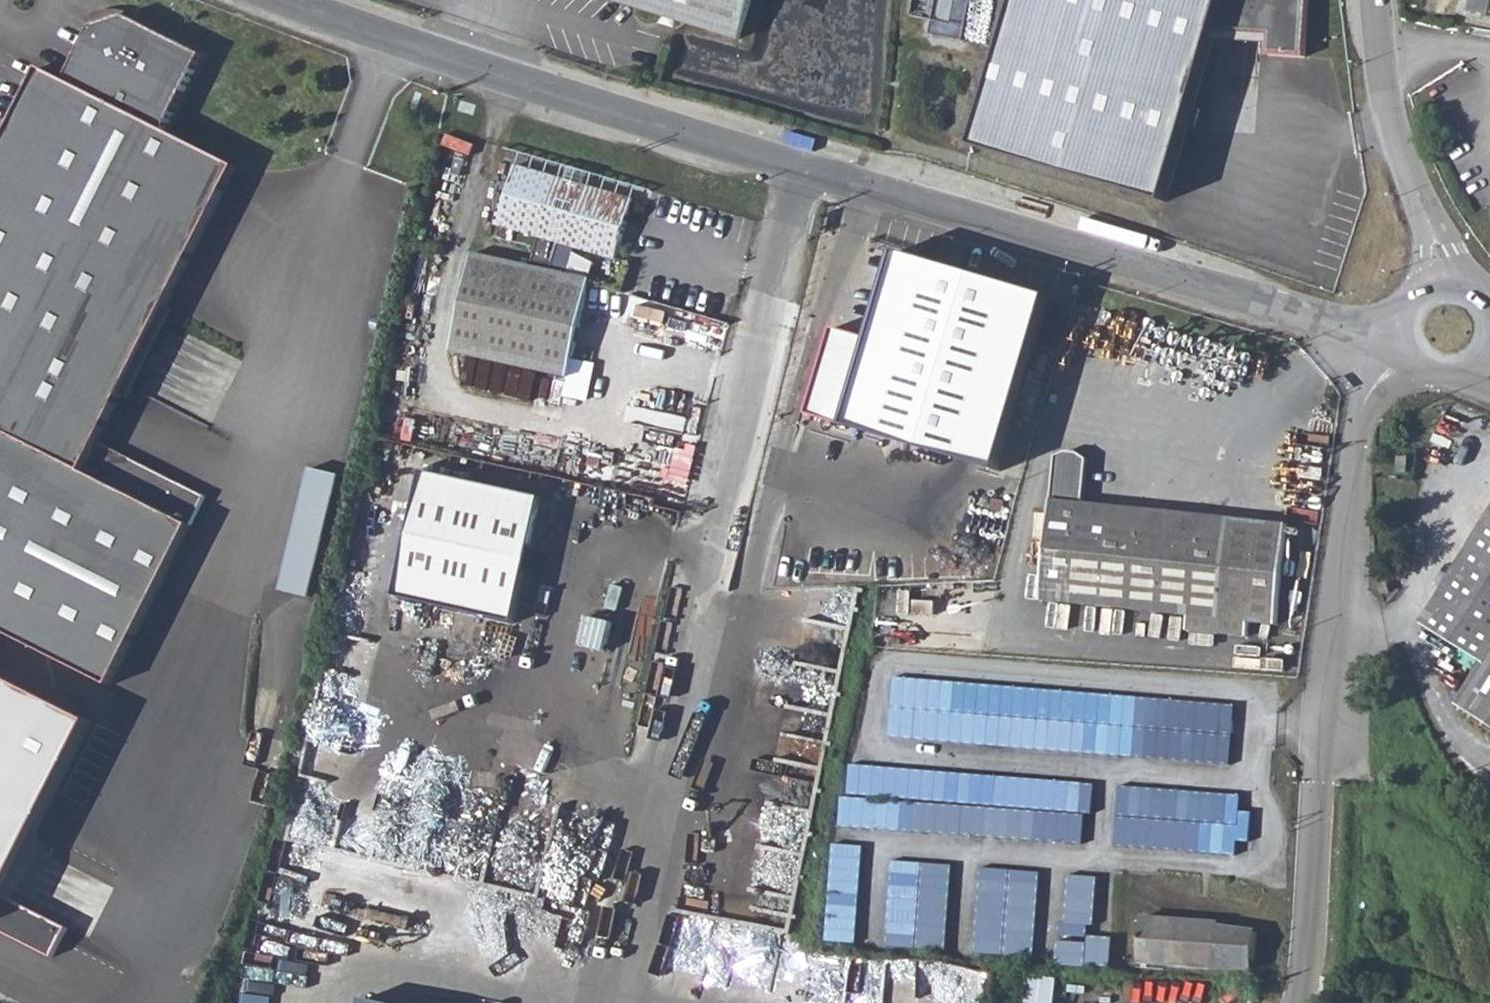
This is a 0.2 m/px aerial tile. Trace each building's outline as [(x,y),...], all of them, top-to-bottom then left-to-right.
[(740,38),(752,0),(617,0),(740,38)] [(975,147),(1165,202),(1214,32),(1269,35),(1268,55),(1305,57),(1309,0),(1017,0),(975,147)] [(1476,16),(1479,0),(1473,0),(1470,15),(1476,16)] [(1476,16),(1489,19),(1489,0),(1479,0),(1476,16)] [(95,26),(125,16),(126,11),(107,9),(91,14),(95,26)] [(112,686),(208,497),(98,441),(237,166),(165,130),(203,55),(125,16),(95,26),(92,27),(66,80),(42,68),(0,151),(0,630),(112,686)] [(474,253),(452,351),(569,377),(591,280),(552,270),(559,242),(616,257),(633,196),(585,181),(588,170),(572,165),(568,178),(516,163),(498,225),(539,237),(532,266),(474,253)] [(1051,291),(903,248),(876,340),(830,326),(804,414),(998,471),(1051,291)] [(1080,453),(1068,452),(1057,456),(1041,600),(1188,615),(1187,631),(1247,637),(1248,623),(1275,625),(1286,525),(1084,503),(1089,459),(1080,453)] [(1397,457),(1397,470),(1407,471),(1408,458),(1397,457)] [(286,590),(317,596),(340,471),(310,465),(286,590)] [(514,623),(541,501),(424,475),(396,597),(514,623)] [(1421,624),(1485,665),(1458,708),(1489,727),(1489,512),(1421,624)] [(892,736),(1147,755),(1152,694),(897,675),(892,736)] [(0,676),(0,880),(83,719),(0,676)] [(844,795),(842,824),(1089,843),(1094,780),(853,762),(851,796),(844,795)] [(1121,783),(1116,843),(1247,853),(1250,809),(1242,808),(1243,793),(1121,783)] [(523,856),(530,812),(471,803),(465,848),(523,856)] [(836,841),(828,939),(857,941),(864,843),(836,841)] [(949,948),(955,862),(894,858),(888,944),(949,948)] [(1037,956),(1043,869),(982,864),(976,951),(1037,956)] [(1110,965),(1113,935),(1094,933),(1099,875),(1068,872),(1061,961),(1110,965)] [(52,957),(66,930),(0,895),(0,930),(52,957)] [(1253,968),(1257,931),(1219,926),(1219,923),(1143,917),(1141,921),(1140,961),(1253,968)] [(1071,976),(1028,973),(1025,1002),(1069,1002),(1071,976)]
